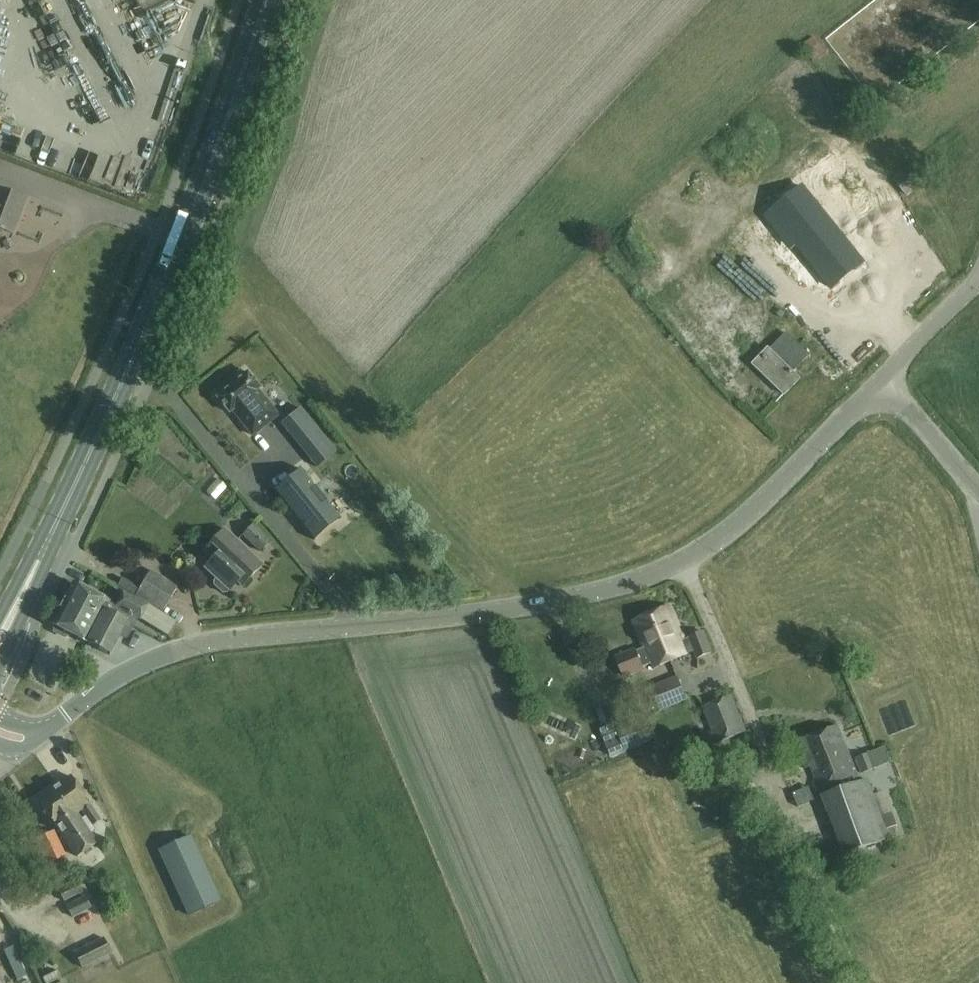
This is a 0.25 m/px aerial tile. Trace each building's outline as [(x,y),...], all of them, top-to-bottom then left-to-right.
[(833,289),(864,264),(802,186),(770,211),(833,289)] [(12,234),(25,199),(0,190),(0,229),(12,234)] [(750,358),(779,389),(815,356),(785,324),(750,358)] [(229,413),(232,411),(252,436),(277,415),(257,390),(260,388),(247,372),(216,398),(229,413)] [(335,452),(300,409),(281,424),(316,467),(335,452)] [(338,517),(340,520),(341,519),(300,469),(299,470),(301,472),(277,492),(274,490),(273,490),(314,540),(315,539),(313,537),(338,517)] [(201,481),(210,497),(226,488),(217,472),(201,481)] [(270,540),(252,524),(242,535),(260,551),(270,540)] [(262,564),(236,541),(223,529),(203,551),(204,551),(205,551),(213,558),(204,568),(216,579),(214,581),(214,585),(222,593),(226,593),(228,590),(229,591),(237,582),(242,586),(262,564)] [(177,586),(150,570),(135,596),(162,612),(177,586)] [(72,583),(51,624),(54,626),(54,632),(64,637),(69,634),(87,643),(86,643),(109,655),(119,636),(126,639),(133,626),(126,622),(130,615),(137,618),(140,620),(148,606),(122,593),(115,605),(109,602),(72,583)] [(669,606),(651,614),(671,661),(689,654),(689,653),(695,650),(698,658),(711,652),(703,632),(690,637),(683,640),(669,606)] [(671,661),(651,614),(634,621),(645,648),(636,651),(617,658),(624,676),(643,668),(642,667),(651,664),(653,668),(671,661)] [(170,619),(161,633),(168,636),(176,623),(170,619)] [(656,698),(682,687),(677,677),(652,688),(656,698)] [(682,687),(656,698),(661,710),(687,699),(682,687)] [(712,746),(746,732),(731,695),(701,707),(711,730),(707,732),(712,746)] [(646,720),(618,731),(625,750),(653,739),(646,720)] [(838,726),(817,734),(839,791),(845,789),(860,783),(857,775),(838,726)] [(826,796),(839,791),(817,734),(796,743),(806,769),(811,767),(820,790),(821,789),(824,797),(826,796)] [(610,755),(624,749),(620,741),(607,747),(610,755)] [(855,758),(861,773),(875,767),(869,753),(855,758)] [(93,825),(100,820),(70,777),(38,799),(77,856),(96,843),(89,833),(95,829),(93,825)] [(860,783),(845,789),(851,803),(874,794),(868,780),(860,783)] [(793,794),(798,808),(815,801),(810,787),(793,794)] [(826,796),(832,811),(851,803),(845,789),(839,791),(826,796)] [(894,812),(883,816),(887,828),(898,823),(894,812)] [(67,856),(54,830),(35,839),(47,865),(67,856)] [(159,850),(189,916),(219,902),(190,836),(159,850)] [(63,900),(82,891),(76,880),(58,889),(63,900)] [(66,905),(72,918),(92,908),(85,896),(66,905)] [(104,936),(74,951),(82,967),(111,952),(104,936)] [(4,946),(7,947),(11,945),(12,942),(10,938),(6,937),(3,939),(2,943),(4,946)] [(17,980),(27,976),(14,945),(4,950),(17,980)]
